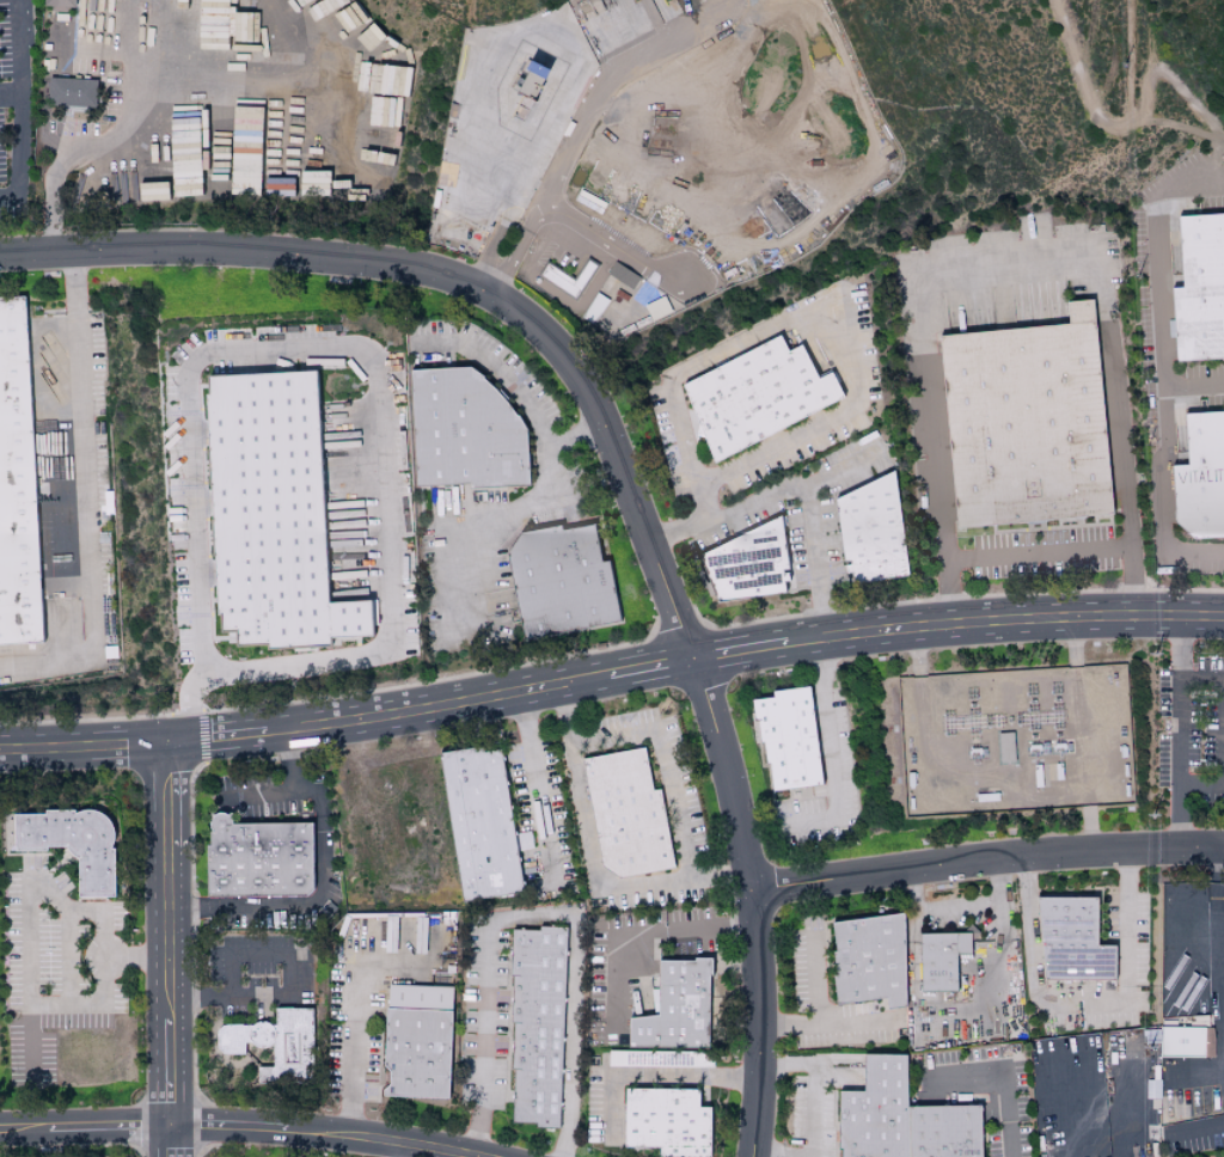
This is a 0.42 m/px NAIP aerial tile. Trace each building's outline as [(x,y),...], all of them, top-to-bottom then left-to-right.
[(40,9),(71,10),(72,0),(41,0),(40,9)] [(94,107),(95,79),(46,78),(45,105),(94,107)] [(399,148),(399,136),(384,136),(384,149),(399,148)] [(159,182),(127,183),(127,200),(189,199),(189,178),(173,178),(173,181),(169,181),(169,192),(159,192),(159,182)] [(1183,216),(1223,213),(1223,358),(1180,360),(1176,283),(1186,283),(1183,216)] [(49,642),(0,645),(0,298),(26,296),(49,642)] [(956,522),(942,333),(1072,324),(1070,302),(1097,300),(1113,510),(956,522)] [(715,465),(683,385),(765,345),(782,337),(790,353),(804,344),(820,379),(833,372),(847,400),(838,405),(715,465)] [(418,486),(411,372),(472,366),(503,394),(530,430),(532,486),(418,486)] [(326,603),(316,372),(198,377),(208,632),(228,631),(229,647),(259,645),(259,647),(375,642),(373,601),(326,603)] [(1186,416),(1223,413),(1223,538),(1199,540),(1180,525),(1176,467),(1192,465),(1186,416)] [(849,583),(842,502),(899,473),(910,576),(849,583)] [(702,555),(782,516),(790,595),(718,602),(702,555)] [(527,637),(510,555),(524,534),(599,525),(625,624),(527,637)] [(764,790),(819,784),(808,684),(766,689),(767,695),(746,698),(751,741),(758,740),(764,790)] [(433,753),(455,901),(518,891),(512,850),(531,848),(529,831),(509,834),(496,743),(433,753)] [(578,756),(598,879),(671,867),(658,788),(649,789),(642,746),(578,756)] [(16,852),(16,815),(47,815),(47,812),(78,812),(78,815),(80,814),(82,813),(86,812),(90,812),(93,812),(97,812),(100,813),(103,814),(106,816),(110,820),(112,822),(114,826),(115,831),(116,834),(116,839),(115,843),(115,846),(112,850),(118,850),(118,852),(117,852),(117,863),(118,863),(118,870),(117,870),(117,882),(120,883),(120,898),(80,898),(79,861),(76,858),(74,857),(72,855),(69,852),(68,849),(49,849),(49,852),(16,852)] [(201,895),(308,895),(308,870),(313,870),(313,822),(227,822),(226,812),(200,812),(201,895)] [(1091,896),(1034,896),(1036,980),(1110,979),(1110,944),(1092,944),(1091,896)] [(825,920),(833,1003),(882,998),(882,1008),(903,1006),(896,932),(901,931),(899,913),(825,920)] [(505,1126),(558,1127),(561,927),(509,927),(505,1126)] [(956,990),(955,954),(967,954),(967,932),(915,933),(916,991),(956,990)] [(624,1016),(624,1047),(705,1048),(706,958),(654,958),(653,1016),(624,1016)] [(449,986),(383,984),(379,1095),(445,1098),(449,986)] [(311,1008),(272,1007),(272,1024),(213,1023),(213,1053),(241,1053),(241,1045),(270,1045),(270,1066),(255,1066),(254,1081),(310,1082),(311,1008)] [(1212,1057),(1212,1027),(1156,1026),(1156,1056),(1212,1057)] [(902,1105),(902,1053),(858,1053),(858,1090),(834,1090),(834,1156),(979,1156),(979,1105),(902,1105)] [(1145,1080),(1144,1098),(1158,1099),(1159,1080),(1145,1080)] [(654,1147),(653,1156),(708,1156),(709,1106),(698,1106),(699,1089),(620,1087),(619,1147),(654,1147)]
